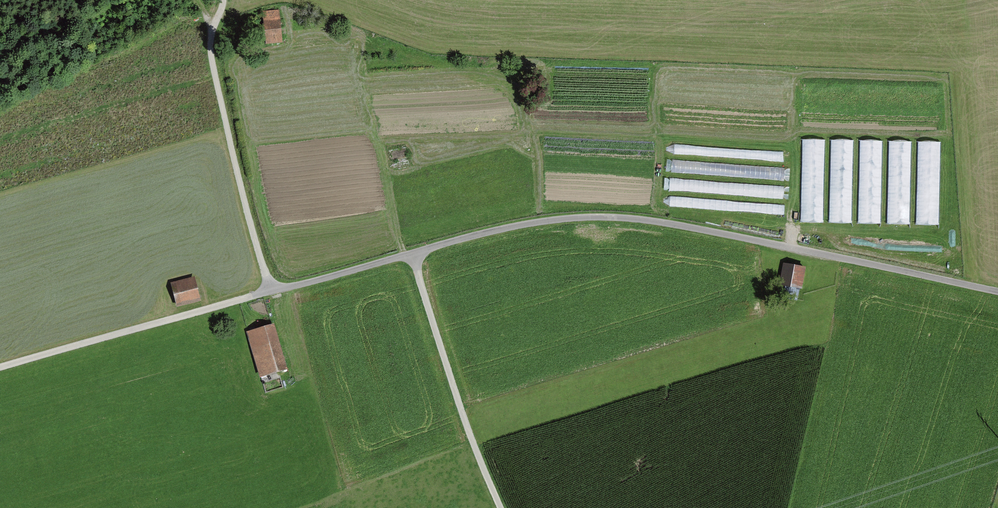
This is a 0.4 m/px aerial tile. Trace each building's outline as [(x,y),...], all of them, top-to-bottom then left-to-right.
[(277,19),(264,20),(267,43),(280,41),(277,19)] [(802,219),(824,219),(825,136),(803,136),(802,219)] [(853,137),(832,136),(830,220),(852,221),(853,137)] [(881,221),(882,137),(860,137),(859,220),(881,221)] [(888,222),(911,222),(912,138),(888,138),(888,222)] [(940,221),(940,138),(918,138),(918,221),(940,221)] [(392,163),(409,159),(405,142),(388,146),(392,163)] [(778,286),(805,291),(808,269),(782,264),(778,286)] [(195,278),(170,284),(177,310),(202,304),(195,278)] [(275,326),(247,334),(260,381),(288,373),(275,326)]
